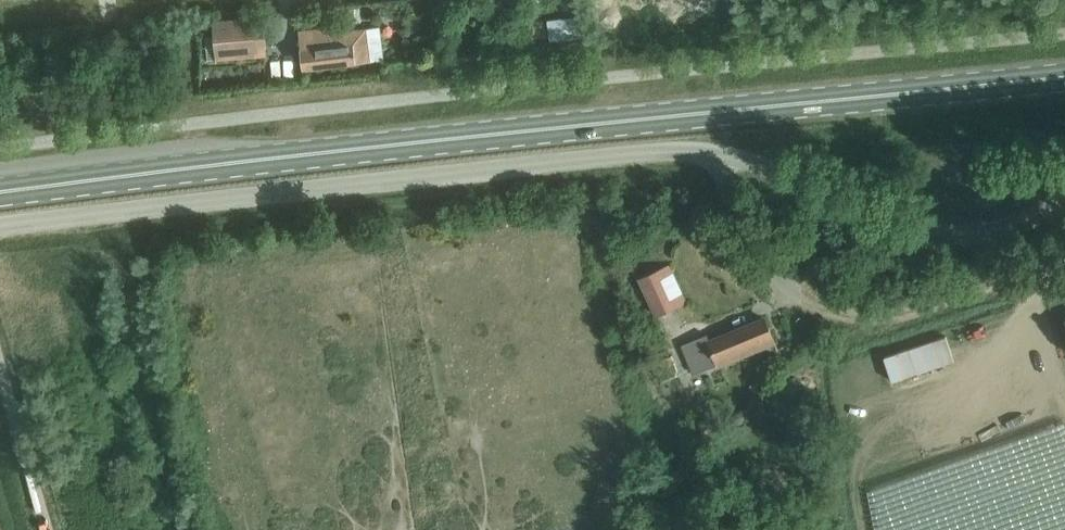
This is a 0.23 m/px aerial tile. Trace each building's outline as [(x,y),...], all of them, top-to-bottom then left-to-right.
[(586,13),(552,12),(551,41),(585,42),(586,13)] [(305,68),(384,60),(380,27),(329,33),(328,27),(300,30),(303,49),(305,68)] [(263,33),(215,38),(217,61),(265,56),(263,33)] [(640,278),(664,330),(684,320),(679,308),(690,302),(672,264),(640,278)] [(693,374),(717,366),(718,369),(777,343),(765,317),(710,340),(708,335),(682,346),(693,374)]
